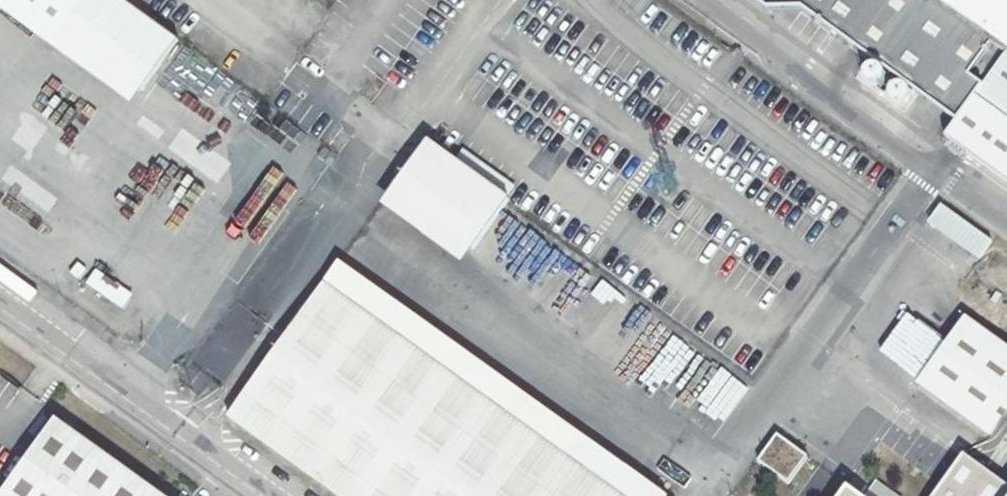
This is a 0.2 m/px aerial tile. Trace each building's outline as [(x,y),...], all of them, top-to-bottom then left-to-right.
[(138,103),(185,40),(130,0),(0,0),(0,3),(138,103)] [(777,14),(810,12),(962,126),(951,142),(1006,183),(1006,0),(758,0),(777,14)] [(430,141),(392,193),(474,252),(511,200),(430,141)] [(944,204),(930,223),(982,260),(995,241),(944,204)] [(625,464),(342,265),(319,298),(598,495),(603,495),(625,464)] [(583,314),(613,334),(627,311),(597,292),(583,314)] [(319,298),(231,418),(340,495),(598,495),(319,298)] [(920,384),(990,437),(1006,413),(1006,346),(968,320),(920,384)] [(249,362),(259,369),(284,334),(274,327),(249,362)] [(690,419),(719,434),(746,385),(718,369),(690,419)] [(234,389),(227,398),(235,405),(242,396),(234,389)] [(3,495),(163,495),(57,420),(3,495)] [(807,462),(778,440),(760,464),(789,486),(807,462)] [(962,454),(934,495),(1006,495),(1006,482),(962,454)] [(625,464),(603,495),(668,495),(625,464)] [(849,487),(843,495),(862,495),(849,487)]
